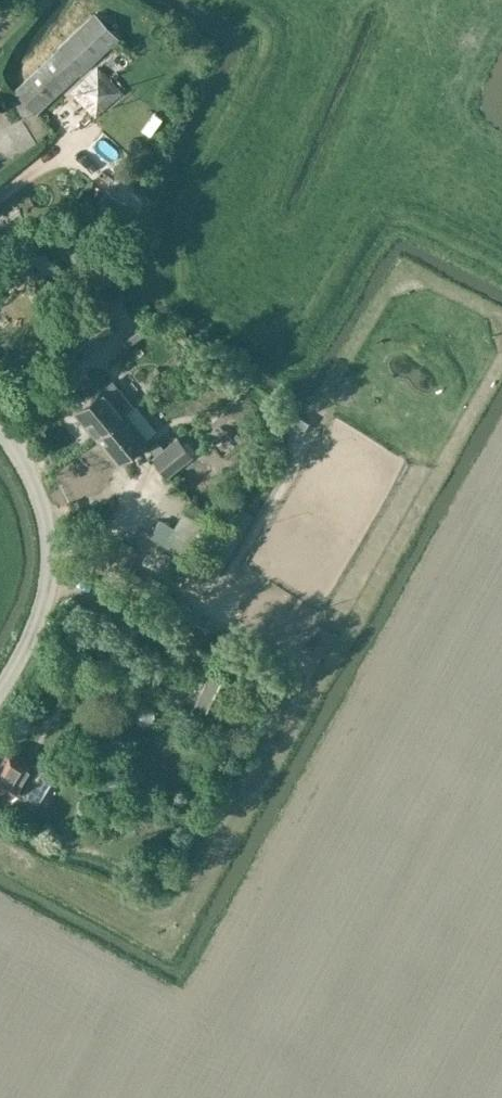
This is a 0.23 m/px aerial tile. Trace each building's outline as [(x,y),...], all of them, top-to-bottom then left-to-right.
[(35,113),(118,38),(94,13),(14,90),(35,113)] [(69,90),(96,117),(123,91),(96,63),(69,90)] [(37,237),(24,247),(31,256),(44,246),(37,237)] [(69,330),(86,353),(115,331),(99,308),(69,330)] [(112,381),(74,412),(95,437),(125,413),(133,407),(112,381)] [(116,463),(145,438),(125,413),(95,437),(116,463)] [(191,457),(178,439),(176,437),(163,447),(156,439),(147,447),(155,456),(152,458),(166,475),(191,457)] [(156,548),(170,559),(201,521),(187,510),(156,548)] [(97,565),(98,565),(96,568),(104,572),(101,578),(156,605),(168,582),(149,573),(146,577),(129,568),(140,547),(122,537),(116,548),(108,543),(97,565)] [(13,789),(35,803),(52,777),(5,748),(0,757),(0,792),(8,797),(13,789)] [(117,781),(101,781),(101,791),(117,791),(117,781)]
